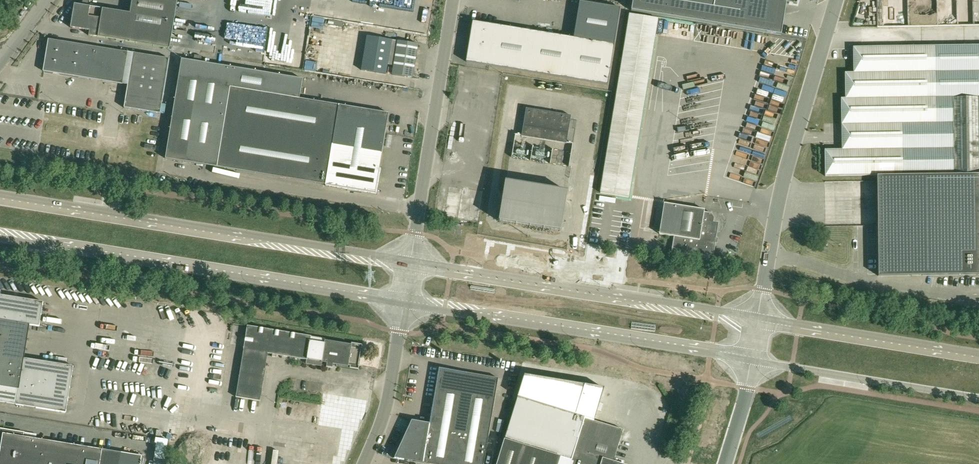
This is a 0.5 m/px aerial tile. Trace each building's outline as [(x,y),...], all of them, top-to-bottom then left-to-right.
[(130,13),(103,9),(103,8),(75,4),(71,27),(90,31),(89,35),(170,49),(178,0),(132,0),(130,13)] [(798,0),(633,0),(631,11),(781,35),(786,3),(796,5),(798,0)] [(469,46),(467,62),(607,85),(614,44),(620,8),(584,2),(578,39),(473,22),(471,38),(469,37),(467,46),(469,46)] [(367,36),(361,70),(386,74),(387,65),(394,66),(398,41),(367,36)] [(49,39),(43,71),(123,84),(128,85),(133,53),(128,52),(49,39)] [(394,66),(392,75),(413,78),(418,44),(398,41),(394,66)] [(845,72),(846,98),(841,98),(842,149),(825,149),(825,176),(877,175),(879,276),(978,274),(978,45),(853,47),(854,72),(845,72)] [(128,85),(124,108),(160,114),(169,59),(133,53),(128,85)] [(182,59),(165,158),(257,173),(355,190),(355,192),(361,193),(361,190),(376,193),(379,173),(381,173),(382,168),(380,168),(389,113),(299,99),(303,79),(182,59)] [(521,136),(566,143),(571,115),(526,108),(521,136)] [(632,177),(604,172),(600,193),(629,197),(632,177)] [(542,229),(546,229),(547,220),(549,221),(550,217),(548,217),(552,189),(505,181),(499,222),(509,223),(524,226),(542,229)] [(547,220),(546,229),(561,232),(567,191),(552,189),(548,217),(550,217),(549,221),(547,220)] [(664,203),(659,234),(675,236),(673,251),(712,257),(714,243),(715,243),(716,242),(717,239),(716,238),(715,238),(717,223),(712,222),(713,217),(711,214),(704,213),(704,210),(664,203)] [(30,324),(40,326),(43,301),(0,294),(0,402),(66,413),(74,366),(24,358),(30,324)] [(359,369),(363,345),(247,326),(235,397),(260,401),(268,353),(307,360),(306,364),(333,368),(333,365),(359,369)] [(412,420),(395,458),(429,463),(491,463),(499,419),(492,418),(498,379),(439,368),(430,424),(412,420)] [(613,463),(624,430),(594,421),(604,388),(524,375),(517,397),(518,397),(517,397),(504,440),(505,440),(497,463),(618,463),(613,463)] [(103,449),(24,437),(24,432),(0,428),(0,463),(141,463),(142,456),(103,449)]
